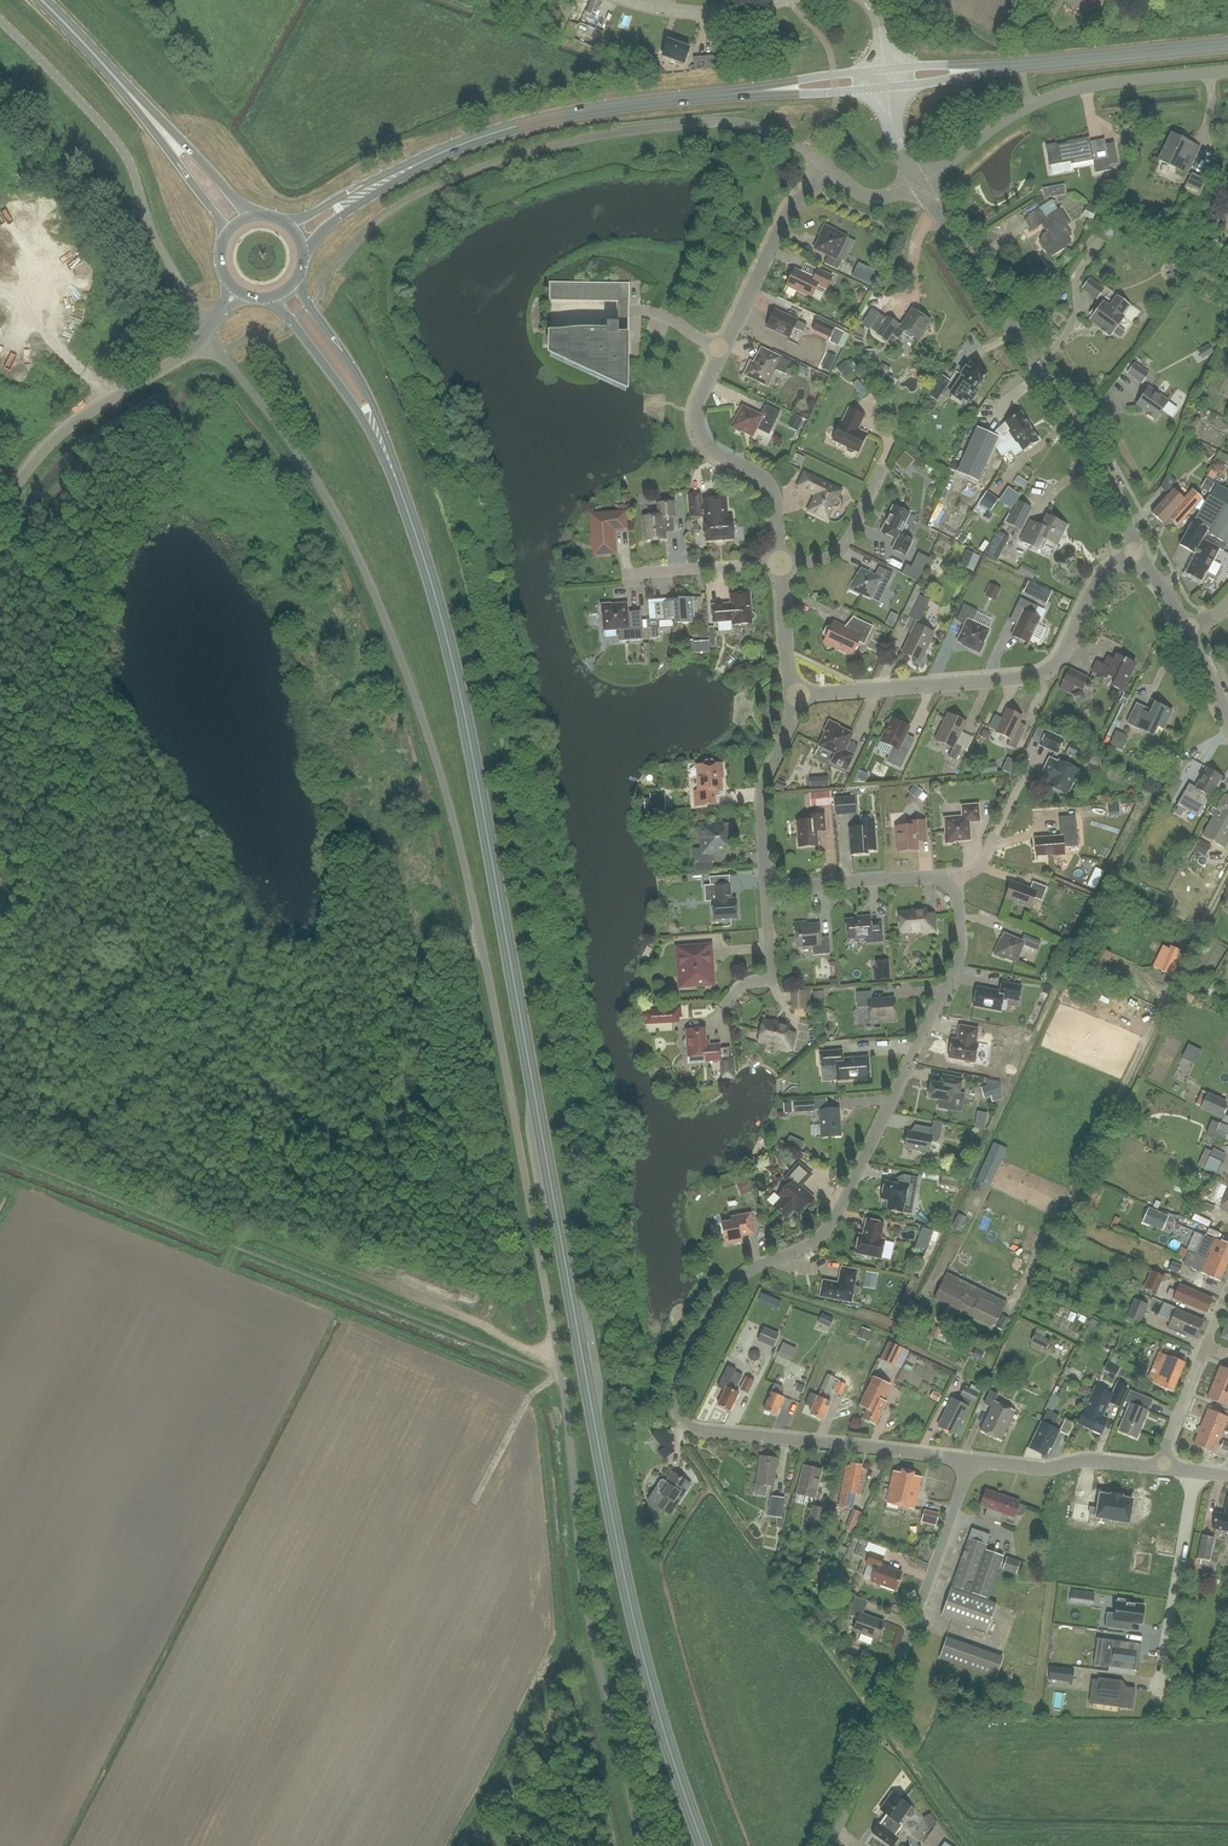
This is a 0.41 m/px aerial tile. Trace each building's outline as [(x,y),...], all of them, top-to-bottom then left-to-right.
[(684,64),(690,48),(667,39),(661,55),(684,64)] [(1186,174),(1200,146),(1172,133),(1158,161),(1186,174)] [(1115,142),(1106,144),(1105,138),(1090,141),(1089,137),(1067,141),(1067,145),(1057,147),(1056,143),(1046,145),(1050,165),(1072,161),(1072,164),(1094,160),(1096,173),(1112,170),(1111,165),(1119,163),(1115,142)] [(1192,174),(1183,192),(1199,199),(1208,182),(1192,174)] [(1041,211),(1025,222),(1032,231),(1042,224),(1050,236),(1053,235),(1056,240),(1044,249),(1050,258),(1072,244),(1066,235),(1070,232),(1066,226),(1070,223),(1060,208),(1058,209),(1052,200),(1039,209),(1041,211)] [(1092,220),(1097,207),(1088,203),(1083,216),(1092,220)] [(1118,232),(1102,222),(1095,233),(1112,243),(1118,232)] [(821,236),(815,248),(829,255),(825,263),(838,269),(842,260),(837,257),(846,237),(835,231),(835,230),(825,225),(820,236),(821,236)] [(1165,276),(1166,280),(1178,277),(1177,273),(1181,272),(1179,265),(1176,266),(1175,263),(1166,266),(1168,275),(1165,276)] [(872,282),(875,270),(859,266),(856,277),(872,282)] [(795,269),(786,286),(811,298),(817,286),(826,290),(832,276),(818,269),(814,278),(795,269)] [(1105,289),(1090,278),(1082,289),(1097,300),(1105,289)] [(552,284),(552,299),(627,300),(627,306),(628,306),(628,285),(552,284)] [(1111,334),(1123,318),(1121,316),(1130,305),(1117,295),(1108,306),(1103,303),(1098,311),(1094,308),(1090,314),(1093,317),(1091,319),(1103,328),(1102,330),(1109,335),(1110,333),(1111,334)] [(775,310),(767,326),(790,337),(794,328),(803,332),(807,325),(775,310)] [(917,340),(929,322),(913,311),(901,328),(888,319),(878,334),(886,340),(890,334),(897,340),(904,331),(917,340)] [(830,338),(836,327),(818,319),(813,330),(830,338)] [(627,379),(627,328),(619,328),(619,323),(607,323),(607,331),(581,331),(561,333),(549,333),(549,334),(551,334),(551,352),(569,352),(569,361),(588,361),(588,369),(606,370),(606,378),(627,379)] [(849,334),(844,332),(845,332),(836,327),(830,338),(829,341),(843,347),(849,334)] [(0,357),(0,359),(12,365),(18,351),(5,345),(0,357)] [(1204,359),(1213,353),(1208,345),(1199,351),(1204,359)] [(786,374),(791,362),(762,348),(754,363),(751,362),(744,375),(760,382),(760,383),(765,386),(765,385),(768,386),(775,371),(777,370),(786,374)] [(827,350),(821,365),(833,370),(839,355),(827,350)] [(854,370),(845,361),(837,368),(845,378),(854,370)] [(1150,373),(1135,362),(1127,373),(1142,384),(1150,373)] [(982,383),(987,375),(970,363),(962,375),(964,377),(951,395),(960,402),(963,398),(971,404),(978,394),(973,390),(979,381),(982,383)] [(797,373),(805,376),(808,370),(800,366),(797,373)] [(951,381),(942,375),(930,395),(938,400),(951,381)] [(1157,418),(1169,402),(1148,387),(1136,404),(1148,412),(1147,415),(1154,420),(1155,417),(1157,418)] [(773,427),(781,412),(765,405),(761,415),(742,406),(737,417),(736,417),(731,427),(741,432),(742,431),(753,436),(760,421),(773,427)] [(841,422),(833,440),(848,447),(847,449),(848,451),(852,453),(854,452),(855,450),(858,452),(867,434),(858,429),(865,415),(849,408),(843,422),(841,422)] [(996,448),(1030,427),(1022,413),(1004,424),(1008,430),(994,436),(979,428),(958,472),(979,483),(996,448)] [(798,431),(803,420),(794,416),(789,427),(798,431)] [(1023,452),(1039,441),(1030,427),(996,448),(1001,456),(1009,452),(1008,449),(1018,443),(1023,452)] [(1209,460),(1215,455),(1208,448),(1202,453),(1209,460)] [(911,470),(918,456),(905,450),(898,464),(911,470)] [(800,467),(805,458),(794,453),(789,462),(800,467)] [(838,497),(842,490),(804,472),(797,486),(815,495),(808,511),(827,520),(833,508),(835,509),(840,507),(842,503),(840,498),(838,497)] [(1184,498),(1174,489),(1172,487),(1177,482),(1168,475),(1161,487),(1169,494),(1152,513),(1163,523),(1169,516),(1178,525),(1194,507),(1199,509),(1204,501),(1202,499),(1203,498),(1201,497),(1202,496),(1195,490),(1194,490),(1193,489),(1184,498)] [(1207,478),(1204,488),(1213,491),(1216,481),(1207,478)] [(987,491),(979,503),(988,509),(991,511),(999,499),(987,491)] [(1209,494),(1179,545),(1195,554),(1186,573),(1193,576),(1194,580),(1198,581),(1200,580),(1202,581),(1207,571),(1208,572),(1208,571),(1215,557),(1222,560),(1226,552),(1218,548),(1222,540),(1224,541),(1227,544),(1227,506),(1209,494)] [(700,495),(689,495),(691,516),(702,515),(702,514),(705,514),(706,518),(705,518),(706,540),(734,538),(732,516),(727,517),(726,498),(704,499),(705,509),(701,509),(700,495)] [(659,515),(643,516),(645,541),(666,540),(664,518),(675,517),(674,501),(658,503),(659,515)] [(1018,502),(1007,523),(1021,530),(1032,509),(1018,502)] [(892,549),(906,555),(913,541),(900,534),(910,513),(893,506),(881,532),(897,539),(892,549)] [(625,512),(592,514),(593,537),(592,538),(592,543),(594,544),(595,554),(605,553),(607,554),(612,554),(613,553),(615,553),(613,529),(626,528),(625,512)] [(1031,520),(1021,540),(1041,550),(1047,539),(1058,545),(1065,529),(1067,530),(1069,525),(1068,524),(1062,520),(1061,521),(1048,515),(1042,526),(1031,520)] [(999,532),(986,555),(998,561),(1010,538),(999,532)] [(967,551),(960,565),(974,571),(980,557),(967,551)] [(925,569),(926,563),(913,559),(912,565),(925,569)] [(875,575),(861,568),(855,581),(854,580),(849,590),(859,594),(860,593),(872,599),(880,581),(888,585),(893,573),(879,567),(875,575)] [(1024,593),(1037,599),(1042,588),(1029,582),(1024,593)] [(996,601),(1002,589),(990,583),(985,595),(996,601)] [(920,623),(930,601),(919,595),(921,592),(919,591),(920,588),(916,586),(903,614),(920,623)] [(731,604),(712,605),(713,622),(733,620),(733,625),(752,623),(752,619),(754,619),(755,617),(755,614),(753,613),(751,613),(750,593),(731,594),(731,604)] [(695,622),(693,597),(678,598),(679,602),(674,602),(655,603),(656,619),(648,619),(648,628),(650,628),(651,638),(659,638),(658,629),(675,628),(675,623),(680,623),(680,624),(695,622)] [(1012,635),(1028,643),(1040,618),(1034,615),(1039,606),(1020,598),(1014,611),(1022,615),(1012,635)] [(611,604),(611,603),(601,604),(602,614),(603,614),(604,630),(619,629),(620,641),(643,640),(641,611),(628,612),(627,603),(611,604)] [(964,604),(956,620),(965,625),(957,641),(971,647),(970,648),(980,653),(985,643),(983,642),(990,629),(973,622),(978,611),(964,604)] [(898,614),(890,610),(888,616),(885,622),(892,626),(898,614)] [(827,627),(824,633),(825,635),(827,637),(825,642),(852,655),(858,642),(865,645),(873,626),(853,617),(848,629),(834,622),(831,627),(829,626),(827,627)] [(920,661),(934,633),(916,624),(902,652),(920,661)] [(1123,690),(1136,663),(1117,654),(1114,660),(1108,657),(1104,664),(1097,661),(1092,671),(1115,682),(1113,686),(1123,690)] [(1088,678),(1069,668),(1059,689),(1071,695),(1074,687),(1082,691),(1088,678)] [(1125,694),(1115,715),(1121,718),(1132,697),(1125,694)] [(1135,707),(1128,723),(1140,729),(1140,728),(1153,735),(1157,726),(1164,729),(1172,711),(1154,702),(1149,714),(1135,707)] [(997,731),(996,732),(1010,739),(1007,745),(1015,749),(1026,726),(1019,722),(1022,716),(1008,709),(1003,718),(995,714),(989,728),(997,731)] [(948,714),(936,739),(953,748),(949,757),(956,760),(962,747),(956,744),(966,722),(948,714)] [(886,729),(881,741),(894,747),(887,761),(901,768),(909,750),(901,746),(910,727),(892,718),(891,720),(888,720),(886,722),(885,724),(885,727),(886,729)] [(839,725),(829,721),(825,730),(826,731),(819,746),(836,753),(832,763),(847,770),(854,755),(845,750),(853,733),(838,727),(839,725)] [(1058,754),(1065,738),(1047,730),(1040,745),(1058,754)] [(1121,751),(1128,736),(1115,730),(1108,745),(1121,751)] [(701,791),(695,791),(696,806),(715,804),(714,790),(721,790),(721,778),(723,777),(722,764),(714,765),(714,761),(713,760),(706,760),(705,762),(705,765),(699,766),(701,791)] [(1049,785),(1066,794),(1078,769),(1061,761),(1059,764),(1050,760),(1044,774),(1052,778),(1049,785)] [(1198,818),(1222,776),(1222,777),(1222,776),(1207,768),(1196,788),(1189,784),(1177,806),(1198,818)] [(869,775),(859,770),(853,783),(865,782),(869,775)] [(813,786),(833,785),(832,775),(813,776),(813,786)] [(928,796),(922,792),(923,791),(915,785),(909,792),(917,799),(918,797),(923,802),(928,796)] [(810,807),(831,805),(830,791),(809,793),(810,807)] [(644,799),(645,811),(666,810),(665,793),(649,794),(650,798),(644,799)] [(837,816),(856,814),(855,796),(835,798),(837,816)] [(1203,836),(1224,848),(1227,840),(1227,797),(1224,796),(1217,809),(1213,807),(1209,813),(1214,816),(1203,836)] [(1107,803),(1108,816),(1120,815),(1119,802),(1107,803)] [(963,816),(945,818),(946,835),(945,835),(946,843),(954,842),(954,841),(971,840),(969,822),(980,821),(979,804),(962,805),(963,816)] [(808,820),(797,821),(799,847),(819,845),(817,831),(826,831),(825,814),(808,815),(808,820)] [(1061,836),(1036,838),(1037,856),(1054,855),(1054,856),(1065,855),(1065,847),(1079,846),(1076,816),(1060,817),(1061,836)] [(897,834),(896,835),(896,841),(898,842),(898,851),(918,849),(917,839),(919,837),(926,837),(925,820),(906,822),(905,824),(905,826),(896,827),(897,834)] [(858,827),(850,828),(852,854),(868,853),(867,851),(876,850),(874,822),(858,823),(858,827)] [(704,848),(694,849),(695,863),(714,861),(714,852),(718,851),(718,846),(728,846),(727,838),(732,838),(731,824),(702,826),(704,848)] [(1206,858),(1210,852),(1213,853),(1216,848),(1201,839),(1194,851),(1206,858)] [(1116,885),(1128,892),(1135,880),(1123,873),(1116,885)] [(711,877),(712,900),(714,919),(738,918),(737,898),(732,899),(730,876),(711,877)] [(1006,897),(1031,906),(1034,897),(1042,900),(1047,887),(1033,882),(1030,889),(1012,882),(1006,897)] [(917,912),(900,914),(901,931),(928,929),(928,932),(936,931),(934,916),(927,916),(926,909),(916,910),(917,912)] [(846,919),(848,939),(866,938),(867,942),(883,941),(882,923),(871,924),(871,916),(862,916),(862,918),(846,919)] [(807,925),(807,922),(795,923),(797,947),(814,945),(815,955),(830,954),(829,937),(821,937),(820,924),(807,925)] [(998,945),(994,955),(1004,959),(1005,958),(1017,962),(1024,945),(1037,950),(1041,941),(1024,934),(1022,940),(1004,933),(999,945),(998,945)] [(711,945),(680,947),(682,976),(685,976),(685,984),(696,983),(696,985),(714,984),(713,975),(710,972),(709,959),(712,959),(711,945)] [(1172,975),(1182,954),(1179,953),(1180,950),(1171,945),(1170,948),(1163,945),(1153,966),(1172,975)] [(891,980),(889,960),(875,961),(876,969),(873,969),(874,981),(891,980)] [(977,987),(974,1006),(1001,1011),(1003,997),(1019,1000),(1022,986),(1002,982),(1000,991),(977,987)] [(810,1009),(809,990),(791,991),(792,1010),(810,1009)] [(828,1005),(827,990),(816,991),(817,1006),(828,1005)] [(872,991),(857,992),(858,1007),(870,1007),(871,1022),(896,1021),(894,998),(873,999),(872,991)] [(643,1025),(668,1023),(668,1019),(669,1018),(669,1007),(642,1009),(643,1025)] [(776,1046),(792,1050),(795,1035),(788,1034),(790,1025),(779,1022),(778,1024),(764,1021),(759,1040),(776,1044),(776,1046)] [(953,1038),(949,1058),(975,1062),(978,1043),(976,1043),(979,1029),(960,1025),(957,1039),(953,1038)] [(686,1029),(688,1057),(710,1055),(710,1061),(722,1060),(721,1059),(731,1058),(730,1045),(720,1046),(720,1044),(707,1045),(706,1028),(686,1029)] [(836,1065),(837,1080),(870,1077),(869,1057),(843,1059),(842,1050),(821,1052),(822,1066),(836,1065)] [(932,1082),(929,1097),(929,1098),(939,1100),(937,1109),(963,1113),(966,1094),(959,1093),(962,1079),(948,1076),(942,1075),(941,1084),(932,1082)] [(1003,1099),(1001,1092),(1002,1092),(999,1082),(986,1079),(986,1080),(987,1086),(981,1088),(984,1098),(991,1096),(993,1102),(1003,1099)] [(1227,1108),(1226,1101),(1202,1090),(1195,1104),(1201,1106),(1201,1108),(1222,1118),(1220,1122),(1227,1124),(1227,1109),(1227,1108)] [(794,1113),(815,1112),(814,1100),(793,1101),(794,1113)] [(822,1137),(842,1136),(840,1108),(819,1109),(822,1137)] [(979,1113),(977,1125),(986,1126),(988,1114),(979,1113)] [(908,1135),(903,1141),(906,1144),(905,1147),(917,1150),(923,1155),(926,1151),(929,1152),(931,1141),(936,1142),(940,1139),(943,1122),(934,1121),(932,1128),(915,1125),(914,1132),(908,1131),(908,1135)] [(1220,1122),(1217,1131),(1227,1135),(1227,1125),(1220,1122)] [(805,1143),(790,1136),(786,1145),(801,1152),(805,1143)] [(1226,1154),(1214,1148),(1203,1169),(1216,1175),(1226,1154)] [(782,1198),(775,1206),(786,1217),(794,1209),(799,1213),(800,1212),(803,1212),(806,1209),(806,1206),(813,1198),(800,1186),(811,1174),(800,1163),(787,1177),(792,1181),(779,1195),(782,1198)] [(907,1191),(916,1192),(919,1177),(904,1174),(902,1184),(885,1181),(881,1198),(889,1200),(887,1210),(902,1213),(907,1191)] [(959,1179),(942,1176),(940,1185),(957,1189),(959,1179)] [(748,1180),(737,1184),(741,1195),(752,1191),(748,1180)] [(1215,1206),(1216,1206),(1221,1209),(1227,1212),(1227,1185),(1224,1184),(1215,1206)] [(1204,1202),(1201,1208),(1213,1213),(1216,1206),(1215,1206),(1204,1202)] [(1154,1207),(1148,1222),(1167,1230),(1174,1215),(1154,1207)] [(722,1223),(726,1244),(742,1241),(741,1236),(755,1233),(751,1213),(735,1216),(732,1221),(722,1223)] [(961,1231),(967,1218),(959,1214),(952,1227),(961,1231)] [(859,1234),(855,1253),(881,1258),(885,1239),(881,1238),(884,1223),(867,1219),(863,1235),(859,1234)] [(932,1247),(936,1230),(923,1227),(918,1243),(932,1247)] [(1227,1263),(1227,1262),(1227,1243),(1222,1241),(1213,1237),(1213,1238),(1205,1235),(1197,1253),(1208,1258),(1209,1255),(1227,1263)] [(1224,1271),(1227,1263),(1209,1255),(1208,1258),(1197,1253),(1191,1268),(1220,1280),(1224,1271)] [(854,1285),(857,1270),(842,1267),(839,1283),(823,1280),(820,1296),(851,1302),(853,1294),(855,1295),(856,1295),(858,1294),(859,1293),(860,1291),(860,1288),(859,1287),(858,1286),(856,1285),(854,1285)] [(1157,1291),(1164,1276),(1152,1271),(1145,1286),(1157,1291)] [(865,1283),(877,1285),(879,1275),(879,1274),(867,1272),(865,1283)] [(969,1317),(991,1326),(993,1323),(996,1324),(1004,1309),(980,1297),(978,1299),(967,1293),(968,1291),(944,1279),(934,1298),(958,1310),(957,1313),(961,1315),(962,1312),(970,1315),(969,1317)] [(1206,1312),(1213,1298),(1180,1284),(1174,1298),(1206,1312)] [(771,1308),(778,1311),(781,1302),(774,1299),(771,1308)] [(1149,1305),(1134,1299),(1127,1318),(1141,1324),(1149,1305)] [(1196,1337),(1203,1321),(1176,1309),(1177,1308),(1165,1303),(1160,1316),(1171,1321),(1168,1328),(1185,1335),(1186,1333),(1196,1337)] [(772,1347),(779,1333),(763,1326),(757,1340),(772,1347)] [(965,1351),(969,1341),(934,1326),(930,1336),(965,1351)] [(866,1341),(871,1331),(862,1327),(858,1338),(866,1341)] [(1035,1333),(1031,1342),(1047,1349),(1051,1341),(1035,1333)] [(894,1366),(902,1349),(889,1342),(880,1359),(894,1366)] [(796,1349),(789,1346),(783,1343),(778,1355),(791,1361),(796,1349)] [(1172,1357),(1159,1352),(1148,1379),(1154,1382),(1154,1383),(1160,1385),(1159,1386),(1173,1391),(1185,1362),(1172,1356),(1172,1357)] [(1220,1366),(1216,1376),(1227,1381),(1227,1369),(1220,1366)] [(728,1367),(717,1388),(725,1391),(718,1405),(730,1411),(739,1393),(734,1391),(742,1375),(735,1372),(736,1371),(728,1367)] [(834,1382),(830,1391),(847,1399),(853,1386),(847,1383),(846,1384),(835,1380),(836,1378),(827,1374),(826,1378),(834,1382)] [(1212,1387),(1227,1393),(1227,1381),(1216,1376),(1212,1387)] [(891,1385),(874,1377),(860,1405),(867,1409),(862,1419),(876,1425),(887,1402),(883,1400),(891,1385)] [(748,1393),(754,1381),(746,1378),(741,1389),(748,1393)] [(810,1393),(805,1405),(813,1408),(810,1414),(823,1420),(831,1401),(825,1399),(828,1393),(829,1393),(834,1382),(826,1379),(821,1390),(818,1396),(810,1393)] [(1120,1406),(1128,1388),(1116,1383),(1108,1401),(1120,1406)] [(776,1415),(784,1397),(779,1395),(782,1387),(775,1384),(764,1410),(776,1415)] [(975,1401),(979,1393),(965,1386),(961,1394),(963,1396),(960,1402),(952,1398),(938,1425),(955,1434),(969,1407),(968,1406),(972,1400),(975,1401)] [(1207,1397),(1227,1405),(1227,1404),(1227,1393),(1212,1387),(1207,1397)] [(1001,1440),(1015,1411),(995,1401),(998,1394),(990,1390),(984,1403),(992,1406),(980,1430),(1001,1440)] [(1130,1403),(1119,1430),(1137,1437),(1152,1399),(1130,1390),(1127,1396),(1125,1401),(1130,1403)] [(941,1396),(934,1391),(931,1397),(938,1402),(941,1396)] [(1101,1434),(1108,1418),(1100,1414),(1102,1410),(1092,1405),(1095,1399),(1091,1396),(1078,1423),(1101,1434)] [(1203,1420),(1223,1429),(1227,1417),(1208,1408),(1203,1420)] [(1058,1416),(1047,1410),(1029,1448),(1046,1456),(1049,1447),(1051,1448),(1059,1432),(1069,1436),(1074,1424),(1066,1419),(1060,1430),(1053,1427),(1058,1416)] [(1221,1435),(1223,1429),(1203,1420),(1198,1432),(1218,1440),(1222,1442),(1224,1437),(1221,1435)] [(665,1459),(674,1451),(669,1444),(674,1440),(662,1425),(651,1434),(663,1449),(659,1452),(665,1459)] [(1198,1432),(1193,1444),(1213,1452),(1218,1440),(1198,1432)] [(1060,1456),(1065,1441),(1059,1439),(1053,1454),(1060,1456)] [(748,1489),(747,1499),(754,1500),(754,1494),(764,1495),(765,1486),(774,1487),(778,1457),(760,1455),(756,1490),(748,1489)] [(861,1495),(866,1469),(862,1468),(862,1464),(851,1462),(850,1467),(846,1467),(839,1505),(852,1507),(855,1494),(861,1495)] [(815,1498),(821,1470),(804,1465),(795,1503),(804,1506),(807,1496),(815,1498)] [(914,1509),(922,1476),(914,1475),(914,1471),(903,1469),(902,1472),(894,1470),(885,1510),(898,1513),(900,1505),(914,1509)] [(691,1484),(671,1471),(666,1480),(664,1479),(661,1480),(658,1484),(659,1487),(661,1488),(658,1492),(659,1492),(659,1493),(655,1490),(649,1500),(671,1515),(691,1484)] [(985,1516),(1003,1522),(1006,1514),(1014,1517),(1015,1514),(1018,1515),(1021,1515),(1023,1513),(1026,1506),(1019,1504),(1020,1501),(1019,1502),(1003,1496),(1003,1495),(986,1489),(987,1489),(986,1489),(980,1505),(988,1508),(985,1516)] [(1090,1508),(1091,1503),(1074,1501),(1072,1518),(1088,1520),(1089,1514),(1096,1515),(1096,1516),(1128,1520),(1131,1497),(1120,1496),(1121,1494),(1110,1492),(1110,1494),(1099,1493),(1097,1508),(1090,1508)] [(782,1517),(785,1498),(771,1496),(769,1515),(782,1517)] [(1224,1514),(1216,1512),(1213,1528),(1227,1531),(1227,1497),(1224,1514)] [(826,1509),(812,1505),(807,1523),(820,1527),(826,1509)] [(863,1514),(853,1510),(846,1528),(855,1532),(863,1514)] [(921,1523),(936,1527),(939,1513),(924,1510),(921,1523)] [(952,1585),(941,1617),(987,1633),(997,1604),(988,1601),(1004,1556),(985,1549),(990,1534),(972,1528),(952,1585)] [(1211,1560),(1215,1537),(1202,1535),(1198,1558),(1211,1560)] [(865,1551),(870,1552),(866,1564),(876,1567),(871,1581),(895,1590),(902,1572),(881,1564),(883,1557),(884,1557),(887,1549),(868,1542),(865,1551)] [(1020,1562),(1007,1557),(1002,1570),(1016,1575),(1020,1562)] [(1071,1590),(1070,1600),(1079,1601),(1080,1591),(1071,1590)] [(1107,1612),(1105,1627),(1125,1630),(1126,1622),(1142,1624),(1144,1606),(1128,1604),(1129,1601),(1119,1600),(1118,1603),(1116,1602),(1114,1613),(1107,1612)] [(853,1602),(849,1613),(858,1616),(853,1630),(862,1633),(859,1640),(871,1644),(873,1637),(878,1639),(884,1621),(863,1614),(865,1607),(853,1602)] [(944,1660),(1003,1676),(1009,1653),(950,1638),(944,1660)] [(1095,1638),(1093,1653),(1105,1654),(1104,1666),(1136,1670),(1137,1663),(1134,1662),(1135,1650),(1123,1648),(1124,1641),(1095,1638)] [(1120,1701),(1119,1707),(1132,1709),(1135,1688),(1122,1686),(1123,1681),(1098,1677),(1098,1680),(1092,1679),(1091,1687),(1097,1688),(1095,1698),(1120,1701)] [(894,1835),(902,1825),(899,1823),(911,1807),(892,1793),(880,1810),(887,1815),(880,1825),(879,1824),(872,1834),(889,1845),(893,1845),(898,1838),(894,1835)] [(931,1828),(937,1826),(934,1813),(927,1815),(931,1828)]
